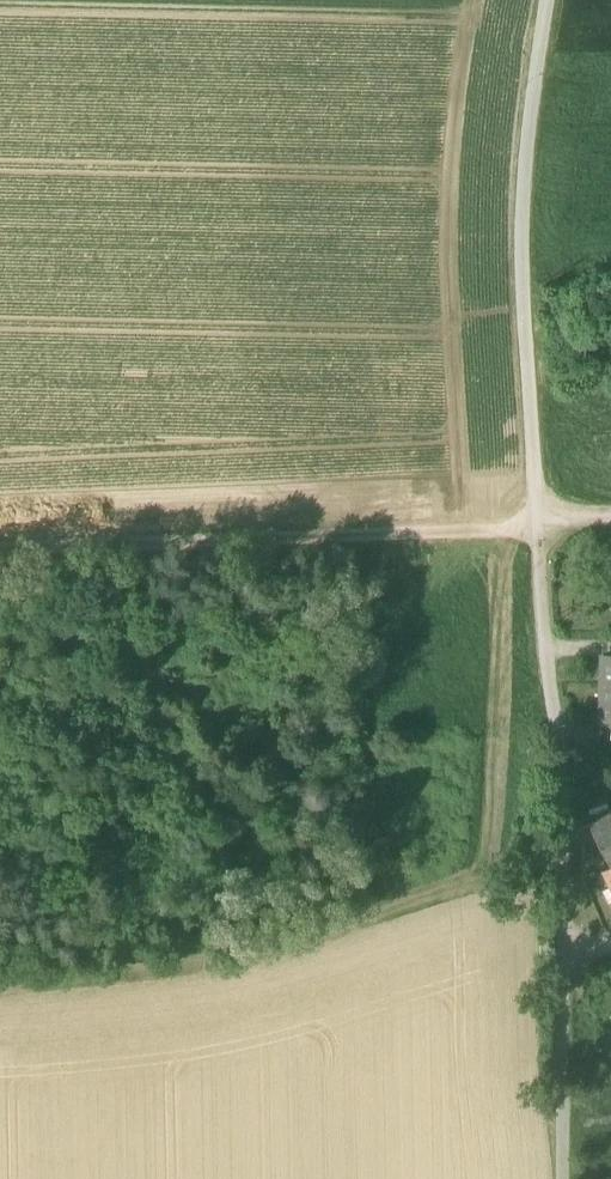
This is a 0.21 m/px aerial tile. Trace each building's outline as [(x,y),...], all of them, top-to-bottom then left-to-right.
[(603,658),(603,684),(610,684),(610,658),(603,658)] [(603,684),(602,719),(610,719),(610,684),(603,684)] [(589,824),(610,867),(610,868),(610,814),(589,824)] [(610,867),(602,871),(610,889),(610,868),(610,867)]
